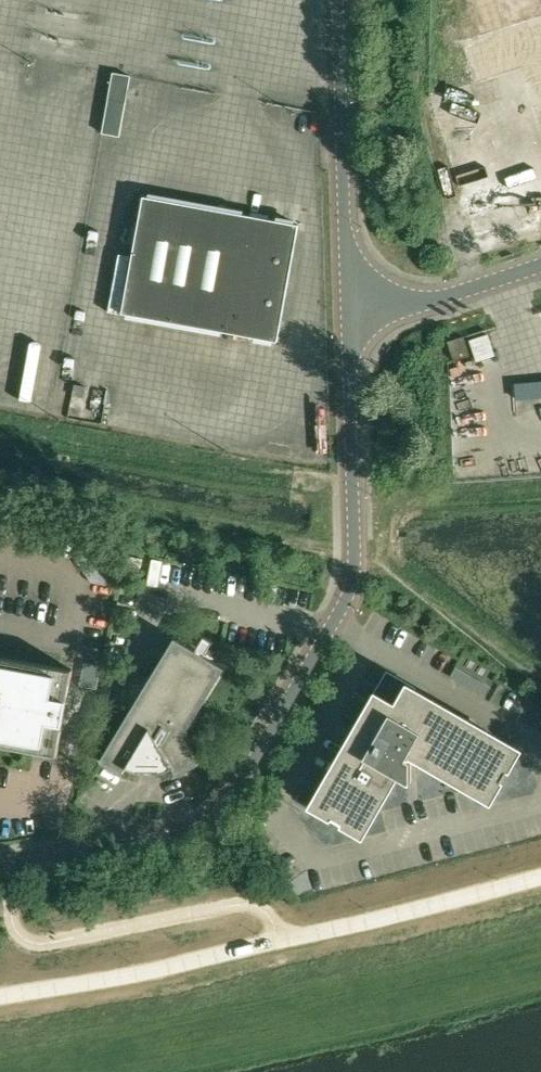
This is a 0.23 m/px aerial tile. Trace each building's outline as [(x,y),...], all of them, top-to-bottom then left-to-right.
[(488,64),(540,47),(540,0),(467,0),(488,64)] [(102,134),(121,138),(133,78),(114,74),(102,134)] [(540,183),(540,97),(483,116),(495,152),(480,157),(494,199),(540,183)] [(144,197),(123,313),(278,342),(299,225),(144,197)] [(448,340),(454,360),(470,355),(464,336),(459,337),(454,339),(448,340)] [(123,775),(127,767),(130,763),(171,764),(178,776),(200,764),(185,736),(226,668),(206,656),(207,653),(214,642),(205,636),(199,647),(196,651),(176,638),(101,762),(123,775)] [(88,653),(86,664),(106,667),(107,656),(88,653)] [(58,756),(73,670),(0,657),(0,745),(58,756)] [(522,750),(426,695),(408,684),(404,691),(391,683),(383,697),(376,693),(311,806),(364,837),(398,776),(409,783),(411,783),(412,781),(411,760),(409,759),(411,756),(492,803),(522,750)]
